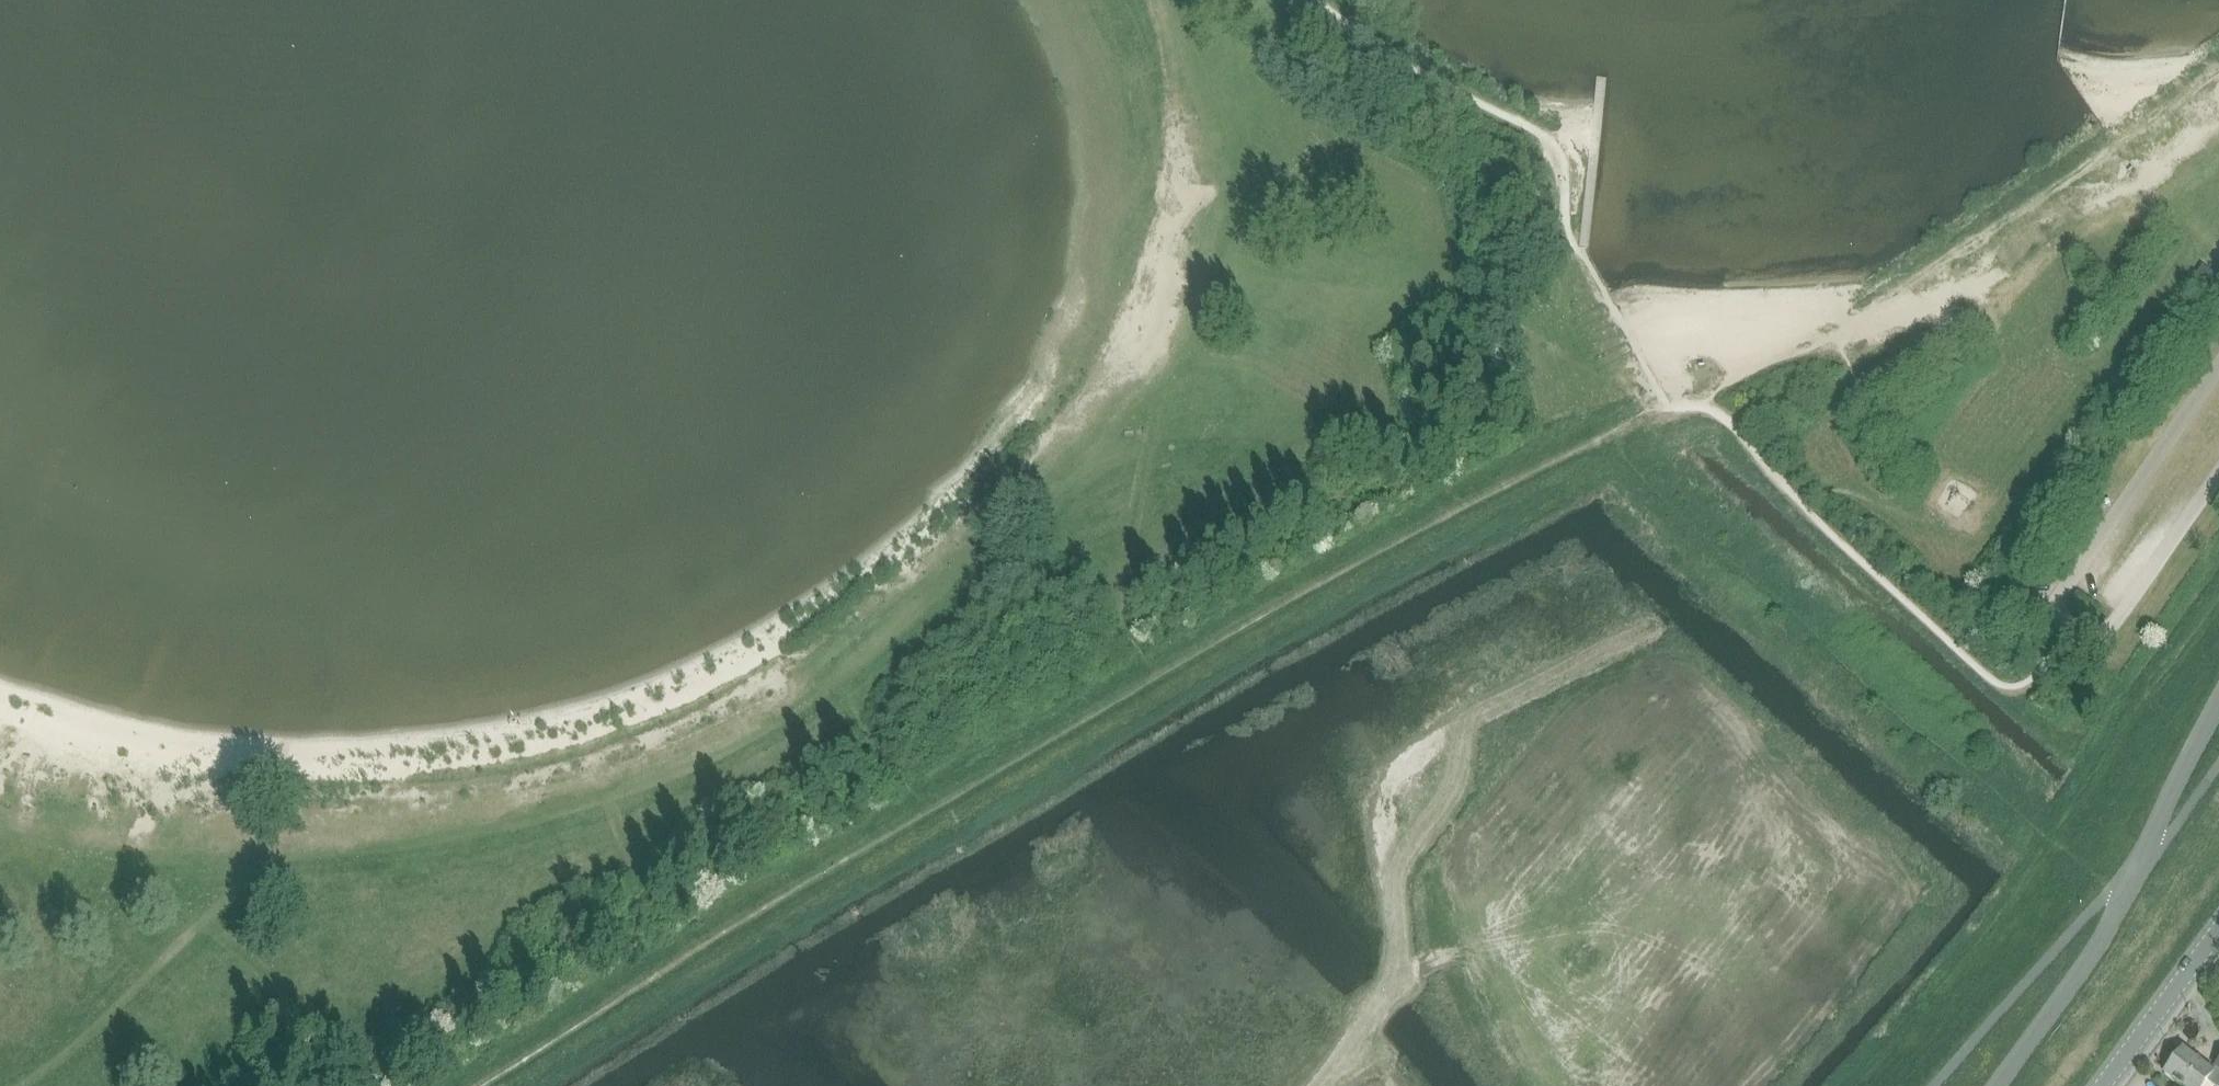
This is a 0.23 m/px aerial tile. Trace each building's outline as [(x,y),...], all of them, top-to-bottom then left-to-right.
[(2193,280),(2218,298),(2218,297),(2218,279),(2202,267),(2193,280)] [(2214,1069),(2215,1069),(2212,1073),(2183,1050),(2164,1075),(2179,1085),(2203,1085),(2207,1081),(2213,1085),(2218,1085),(2218,1063),(2214,1069)]
